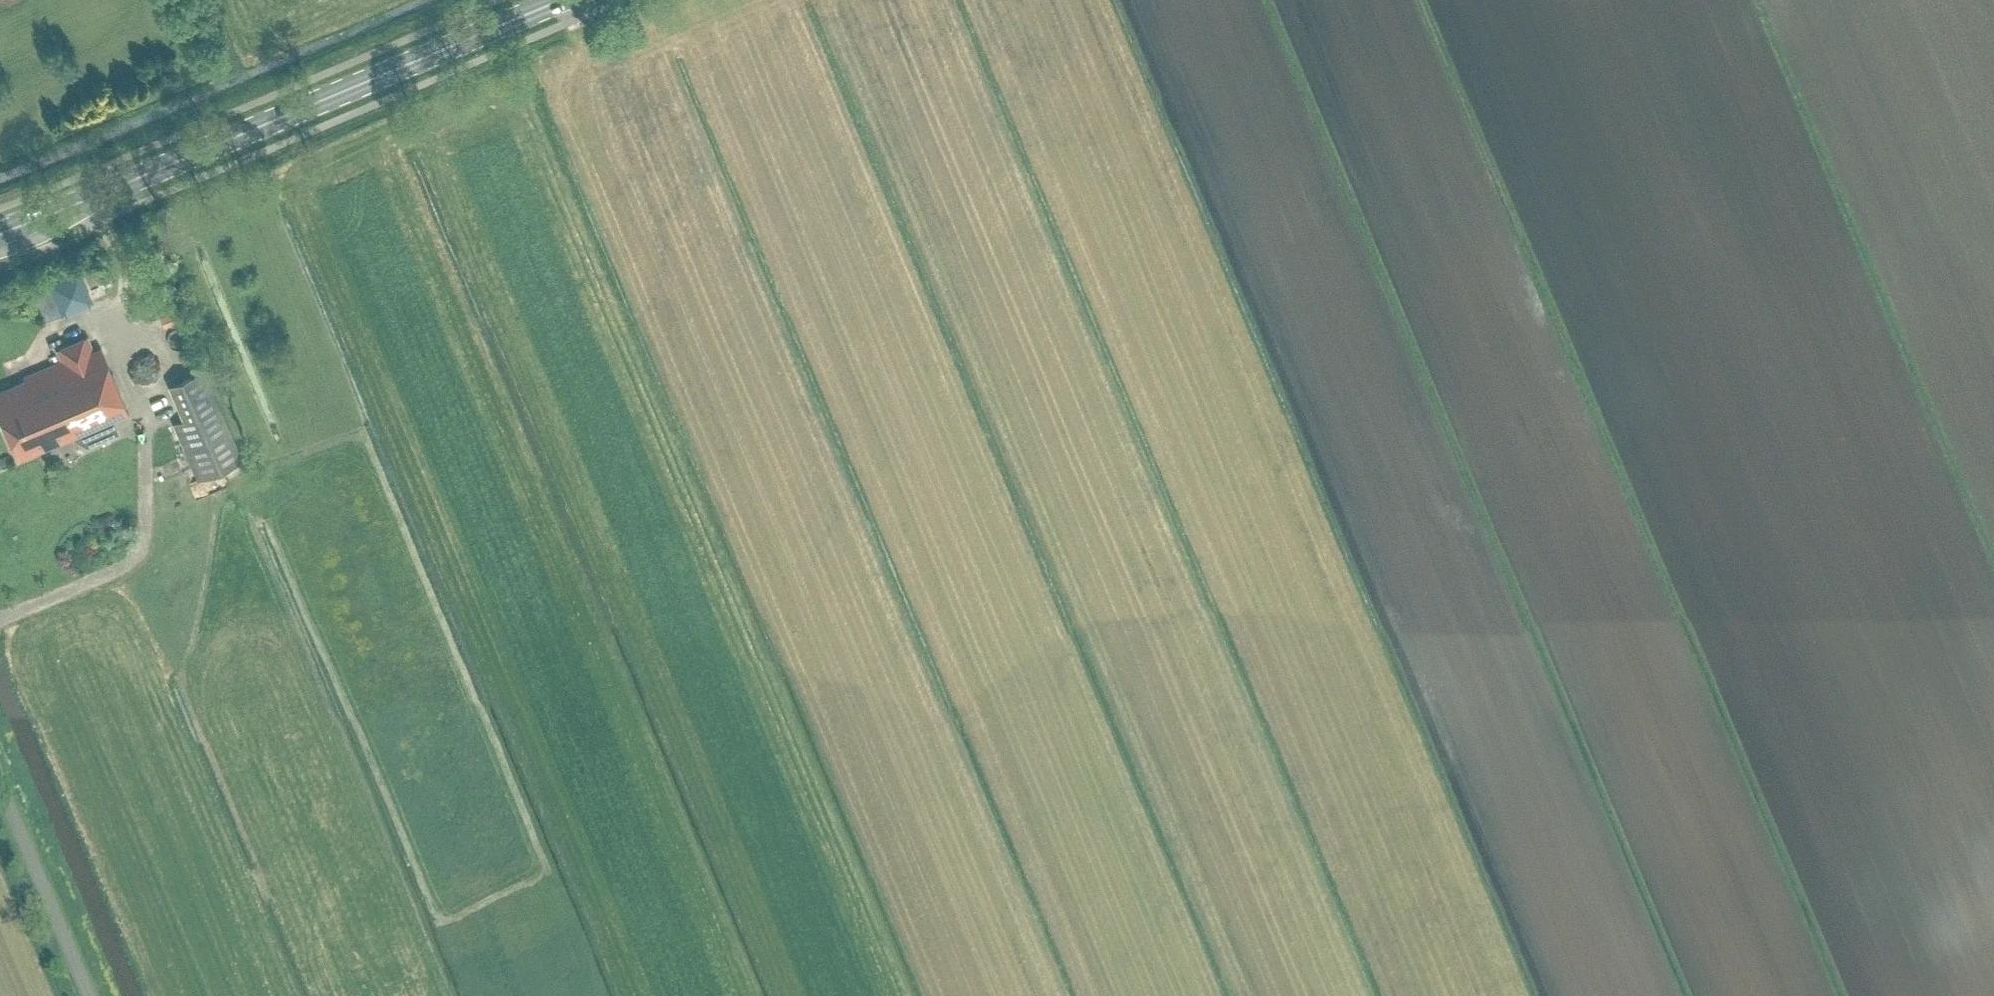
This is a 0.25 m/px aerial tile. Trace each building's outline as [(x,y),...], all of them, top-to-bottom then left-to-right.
[(46,278),(60,312),(90,299),(76,265),(46,278)] [(19,456),(128,408),(100,345),(92,348),(85,333),(56,346),(62,360),(25,376),(25,378),(0,389),(0,413),(19,456)] [(168,383),(183,418),(173,423),(197,477),(241,457),(202,368),(168,383)]
